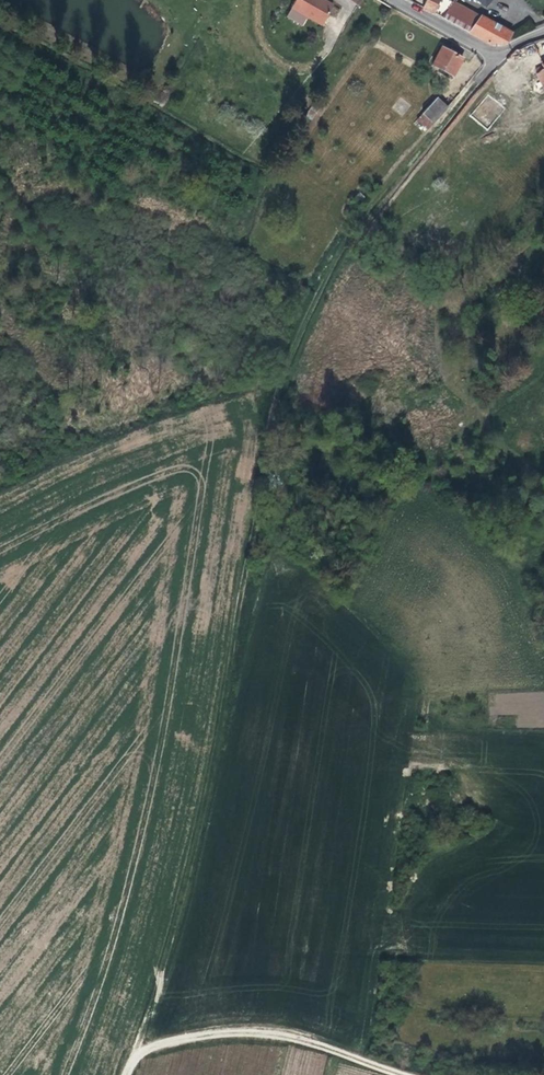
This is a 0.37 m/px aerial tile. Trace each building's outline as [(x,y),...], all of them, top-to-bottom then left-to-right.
[(324,0),(322,0),(321,2),(317,0),(299,0),(289,18),(305,27),(311,18),(326,27),(337,8),(324,0)] [(441,20),(453,6),(442,0),(428,0),(423,10),(441,20)] [(482,8),(489,0),(473,0),(482,8)] [(441,20),(468,35),(478,19),(453,6),(441,20)] [(500,48),(505,46),(509,37),(478,19),(468,35),(490,47),(500,48)] [(453,78),(463,59),(442,48),(433,67),(453,78)] [(422,116),(434,126),(448,109),(435,99),(422,116)] [(283,120),(290,125),(304,105),(297,100),(283,120)]
